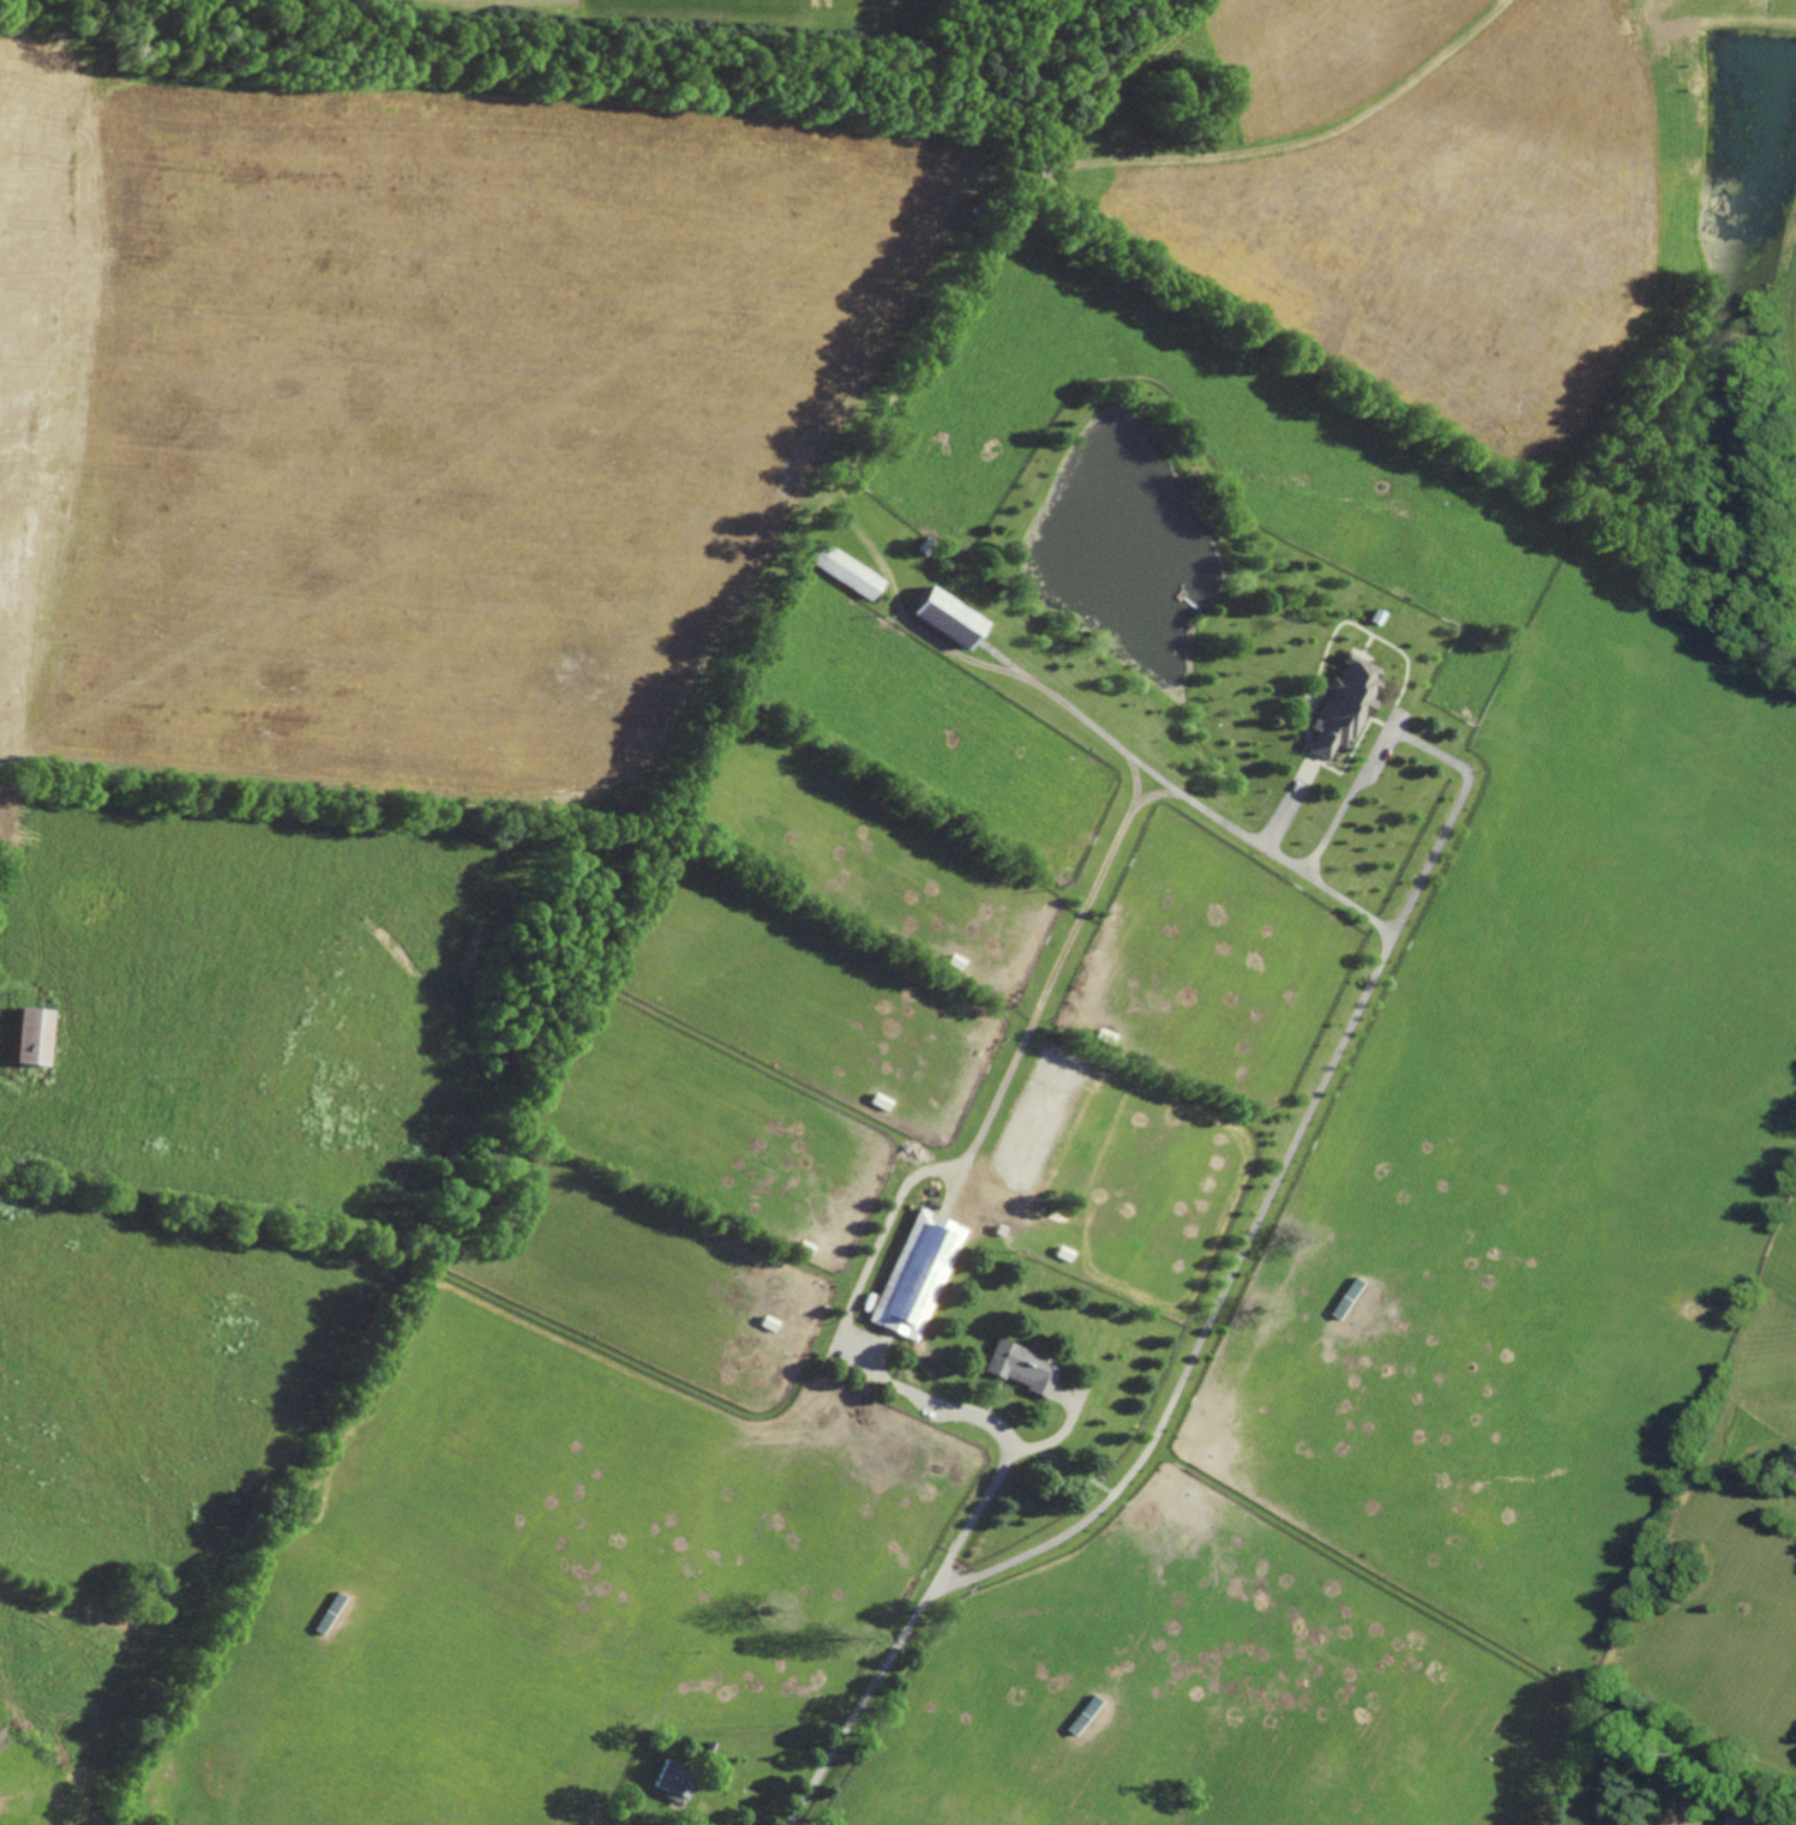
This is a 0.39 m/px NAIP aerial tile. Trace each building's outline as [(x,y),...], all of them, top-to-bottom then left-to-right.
[(882,580),(817,539),(804,560),(870,601),(882,580)] [(1349,749),(1376,681),(1374,680),(1379,668),(1345,654),(1336,678),(1329,675),(1324,690),(1325,690),(1310,729),(1314,730),(1305,752),(1326,760),(1333,743),(1349,749)] [(10,1062),(43,1066),(50,1011),(17,1007),(10,1062)] [(918,1342),(965,1227),(916,1207),(869,1322),(918,1342)] [(1045,1397),(1058,1365),(996,1339),(982,1371),(1045,1397)] [(682,1806),(694,1780),(677,1772),(680,1766),(667,1760),(654,1787),(664,1792),(662,1797),(682,1806)] [(1765,1805),(1733,1804),(1732,1824),(1764,1824),(1765,1805)]
